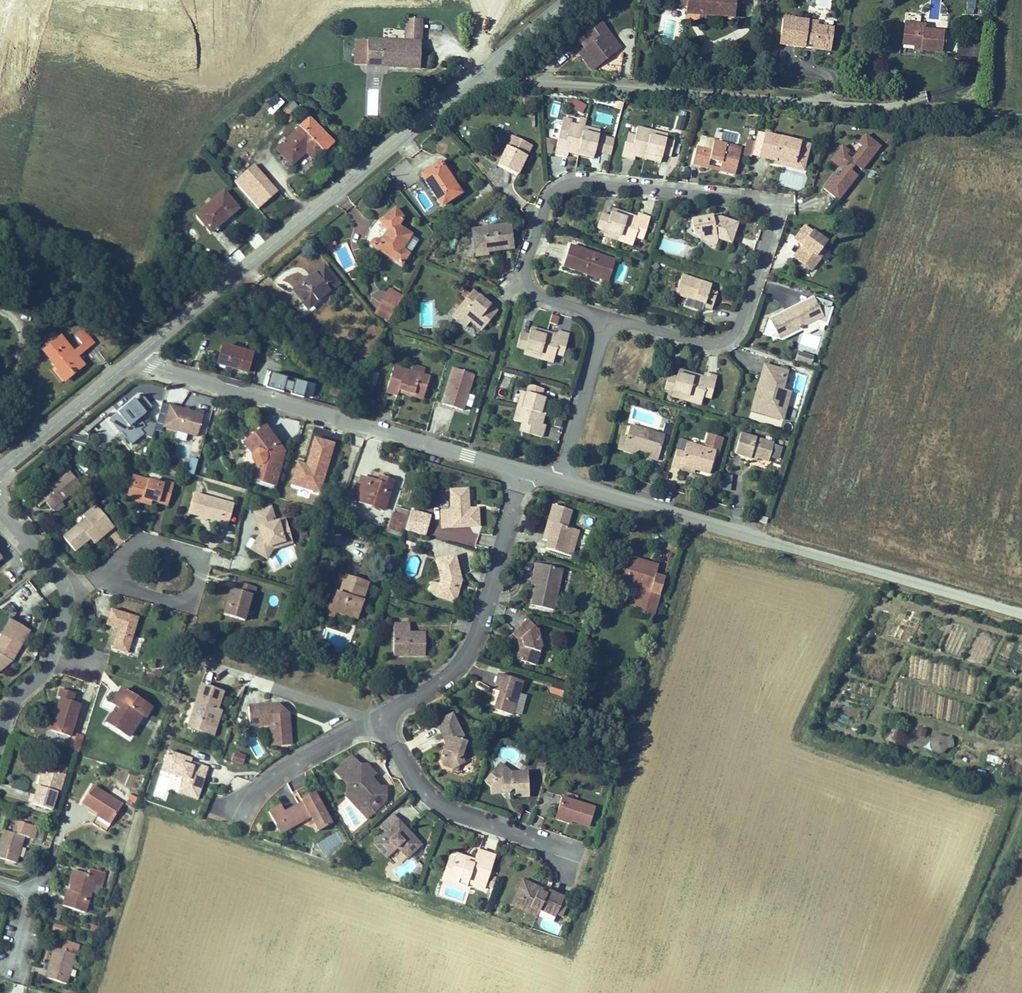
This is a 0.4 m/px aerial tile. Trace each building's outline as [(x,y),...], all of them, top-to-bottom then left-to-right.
[(724,20),(725,0),(663,0),(663,10),(674,10),(686,10),(687,17),(704,19),(724,20)] [(966,10),(976,11),(976,0),(967,0),(966,10)] [(686,25),(704,25),(704,19),(687,17),(686,25)] [(800,49),(813,50),(813,36),(820,36),(820,29),(804,28),(804,22),(770,20),(768,47),(792,48),(792,46),(800,47),(800,49)] [(405,40),(353,38),(352,66),(419,68),(421,21),(406,21),(405,40)] [(915,57),(934,57),(936,33),(916,32),(915,27),(897,25),(896,50),(916,51),(915,57)] [(591,67),(613,48),(603,34),(595,40),(593,37),(577,50),(591,67)] [(570,110),(584,115),(587,105),(574,101),(570,110)] [(559,117),(560,103),(551,102),(550,116),(559,117)] [(292,112),(301,121),(312,112),(304,103),(292,112)] [(290,114),(298,124),(301,121),(292,112),(290,114)] [(575,144),(595,152),(599,144),(608,147),(612,132),(603,129),(589,125),(590,119),(578,114),(575,126),(571,138),(577,139),(575,144)] [(603,129),(605,124),(590,119),(589,125),(603,129)] [(305,126),(328,151),(336,144),(314,120),(305,126)] [(668,150),(675,152),(679,139),(672,137),(655,133),(657,127),(645,122),(642,133),(638,147),(643,149),(642,152),(665,159),(668,150)] [(573,148),(575,144),(577,139),(571,138),(575,126),(567,123),(560,144),(573,148)] [(311,150),(320,159),(328,151),(305,126),(302,129),(305,132),(300,137),(297,135),(282,148),(296,163),(311,150)] [(672,137),(674,131),(657,127),(655,133),(672,137)] [(641,156),(642,152),(643,149),(638,147),(642,133),(634,131),(627,152),(641,156)] [(798,160),(809,162),(812,150),(801,147),(802,140),(771,131),(763,157),(780,162),(781,158),(788,159),(787,164),(796,167),(798,160)] [(864,170),(884,145),(867,133),(859,143),(862,146),(853,157),(848,153),(851,150),(844,144),(831,159),(843,169),(839,175),(836,172),(824,186),(840,199),(860,174),(853,169),(857,164),(864,170)] [(516,175),(533,148),(514,136),(497,163),(516,175)] [(722,167),(738,172),(746,146),(717,137),(713,147),(700,143),(695,159),(709,163),(712,156),(724,160),(722,167)] [(812,150),(814,143),(802,140),(801,147),(812,150)] [(459,192),(438,160),(417,173),(438,206),(459,192)] [(796,167),(807,170),(809,162),(798,160),(796,167)] [(254,164),(233,182),(258,210),(278,192),(254,164)] [(211,230),(236,209),(223,191),(196,214),(211,230)] [(403,266),(411,253),(403,249),(412,235),(400,228),(406,219),(398,208),(382,221),(390,231),(382,243),(373,240),(371,243),(403,266)] [(621,241),(634,245),(637,235),(642,222),(636,220),(637,216),(615,208),(612,215),(603,213),(599,225),(608,228),(623,233),(621,241)] [(642,222),(637,235),(645,238),(652,216),(639,211),(637,216),(636,220),(642,222)] [(715,238),(732,243),(739,223),(720,217),(712,219),(712,212),(693,216),(694,232),(701,237),(713,234),(715,238)] [(796,259),(808,268),(818,256),(816,254),(825,241),(804,223),(792,239),(799,245),(803,248),(796,259)] [(608,228),(606,235),(621,241),(623,233),(608,228)] [(488,254),(511,254),(510,230),(471,231),(472,250),(488,251),(488,254)] [(563,262),(600,276),(607,255),(569,242),(563,262)] [(799,245),(791,255),(796,259),(803,248),(799,245)] [(607,255),(600,276),(610,279),(617,258),(607,255)] [(310,310),(338,287),(324,268),(295,292),(310,310)] [(700,305),(711,309),(717,291),(708,288),(710,282),(683,272),(676,292),(685,294),(701,300),(700,305)] [(378,310),(389,317),(401,298),(389,291),(378,310)] [(481,336),(486,329),(479,323),(484,317),(479,314),(486,307),(472,294),(450,318),(463,330),(468,325),(481,336)] [(685,294),(684,300),(700,305),(701,300),(685,294)] [(772,334),(775,341),(805,325),(810,319),(821,323),(827,303),(808,297),(805,306),(794,303),(790,310),(784,313),(780,312),(762,320),(756,335),(762,337),(772,334)] [(300,303),(294,308),(303,318),(308,313),(300,303)] [(497,318),(486,307),(479,314),(484,317),(479,323),(486,329),(497,318)] [(78,344),(84,351),(92,345),(82,333),(74,340),(78,344)] [(540,366),(554,370),(557,358),(562,344),(555,343),(556,340),(533,333),(530,340),(523,337),(518,350),(526,353),(542,358),(540,366)] [(571,339),(558,334),(556,340),(555,343),(562,344),(557,358),(564,360),(571,339)] [(62,380),(81,364),(76,358),(70,351),(59,337),(42,351),(58,370),(55,372),(62,380)] [(70,351),(76,358),(84,351),(78,344),(70,351)] [(222,366),(243,373),(250,354),(224,345),(222,350),(218,349),(215,358),(222,362),(222,366)] [(810,365),(813,356),(798,352),(796,361),(810,365)] [(542,358),(526,353),(524,360),(540,366),(542,358)] [(761,412),(778,418),(787,390),(777,387),(783,370),(769,364),(765,373),(761,372),(749,405),(761,409),(761,412)] [(681,398),(692,401),(695,391),(699,377),(694,374),(695,372),(671,365),(669,373),(661,370),(656,381),(665,384),(683,391),(681,398)] [(477,373),(454,366),(443,402),(466,409),(477,373)] [(699,377),(695,391),(703,394),(710,371),(696,367),(695,372),(694,374),(699,377)] [(397,392),(420,399),(427,380),(419,377),(421,372),(413,369),(410,375),(391,369),(382,395),(394,399),(397,392)] [(269,373),(266,389),(304,397),(307,381),(269,373)] [(498,386),(507,388),(510,376),(501,374),(498,386)] [(665,384),(663,391),(681,398),(683,391),(665,384)] [(533,425),(540,427),(547,405),(539,401),(541,394),(527,389),(525,397),(521,413),(514,410),(509,424),(519,426),(531,430),(533,425)] [(152,405),(144,395),(137,399),(136,398),(119,412),(130,425),(122,431),(131,443),(144,433),(140,429),(144,425),(139,418),(148,411),(147,410),(152,405)] [(525,397),(518,395),(514,410),(521,413),(525,397)] [(199,410),(164,398),(157,419),(199,433),(208,407),(200,405),(199,410)] [(750,412),(748,417),(780,427),(781,422),(750,412)] [(149,420),(144,425),(140,429),(144,433),(151,436),(156,422),(149,420)] [(641,453),(649,456),(658,430),(625,420),(621,433),(619,441),(627,443),(641,447),(641,453)] [(255,478),(275,484),(285,450),(270,424),(250,437),(258,447),(255,453),(257,459),(260,461),(255,478)] [(531,430),(519,426),(516,434),(541,442),(543,434),(531,430)] [(105,428),(98,432),(104,442),(111,437),(105,428)] [(745,453),(761,458),(767,439),(732,428),(726,452),(743,456),(745,453)] [(626,449),(627,443),(619,441),(621,433),(614,430),(610,445),(626,449)] [(288,486),(320,494),(334,443),(312,437),(304,463),(295,461),(288,486)] [(692,467),(703,470),(711,448),(678,439),(674,452),(666,450),(662,464),(670,466),(673,462),(692,467)] [(194,475),(197,460),(188,458),(185,474),(194,475)] [(673,462),(670,466),(690,472),(692,467),(673,462)] [(48,510),(80,483),(68,470),(32,502),(36,508),(42,503),(48,510)] [(163,482),(133,473),(125,496),(149,504),(151,499),(167,504),(174,482),(164,479),(163,482)] [(730,491),(731,475),(721,474),(720,490),(730,491)] [(384,508),(393,481),(380,477),(378,483),(369,480),(367,483),(358,481),(353,499),(384,508)] [(443,522),(479,521),(478,502),(470,502),(469,482),(450,482),(451,504),(442,504),(443,522)] [(235,506),(195,494),(189,514),(201,517),(207,515),(209,520),(221,523),(224,512),(233,514),(235,506)] [(546,540),(564,545),(571,518),(565,516),(568,501),(550,497),(546,512),(552,514),(546,540)] [(274,503),(258,508),(263,523),(267,522),(269,531),(262,533),(258,537),(254,546),(263,552),(270,540),(296,533),(291,515),(280,519),(274,503)] [(62,538),(98,508),(95,504),(82,515),(83,518),(60,536),(62,538)] [(98,508),(62,538),(73,551),(88,538),(100,528),(105,532),(112,526),(98,508)] [(748,517),(757,520),(759,514),(751,510),(748,517)] [(423,531),(427,516),(411,511),(408,527),(423,531)] [(224,512),(221,523),(220,527),(228,529),(233,514),(224,512)] [(88,538),(91,543),(105,532),(100,528),(88,538)] [(276,546),(298,540),(296,533),(270,540),(263,552),(270,557),(276,546)] [(252,534),(247,542),(254,546),(258,537),(252,534)] [(434,597),(453,603),(459,582),(454,556),(434,560),(439,581),(434,597)] [(530,595),(553,599),(563,563),(534,557),(531,566),(536,567),(530,595)] [(619,561),(610,588),(634,594),(628,614),(647,620),(658,580),(648,578),(632,573),(633,565),(619,561)] [(632,573),(648,578),(651,570),(633,565),(632,573)] [(329,611),(357,620),(369,583),(346,577),(341,593),(334,591),(329,611)] [(222,614),(242,620),(249,596),(253,597),(256,587),(238,581),(235,591),(228,590),(222,614)] [(125,634),(132,628),(138,608),(110,601),(105,617),(116,620),(113,632),(125,634)] [(17,608),(0,639),(0,641),(16,650),(25,633),(29,635),(37,619),(17,608)] [(517,652),(536,657),(542,636),(539,620),(528,610),(512,624),(518,630),(520,640),(517,652)] [(409,625),(393,625),(394,637),(410,637),(409,625)] [(125,634),(113,632),(110,641),(128,645),(132,628),(125,634)] [(25,633),(16,650),(20,652),(29,635),(25,633)] [(394,658),(426,657),(426,636),(410,637),(394,637),(394,658)] [(492,699),(511,704),(520,672),(496,665),(491,681),(497,684),(492,699)] [(57,713),(53,727),(69,732),(79,700),(72,699),(75,688),(59,683),(56,695),(62,696),(57,713)] [(202,683),(192,717),(214,724),(217,714),(213,712),(215,705),(219,706),(225,690),(202,683)] [(106,730),(127,742),(135,729),(129,724),(135,714),(142,719),(144,720),(149,711),(120,694),(111,709),(117,713),(106,730)] [(441,754),(452,758),(451,750),(460,747),(465,733),(459,732),(460,725),(449,703),(430,713),(443,734),(438,747),(441,754)] [(269,726),(270,737),(289,736),(287,714),(276,704),(247,708),(249,726),(269,726)] [(217,732),(225,708),(219,706),(215,705),(213,712),(217,714),(214,724),(192,717),(189,724),(217,732)] [(51,712),(47,725),(53,727),(57,713),(51,712)] [(129,724),(135,729),(142,719),(135,714),(129,724)] [(925,739),(927,730),(917,728),(915,737),(925,739)] [(930,750),(954,750),(954,735),(931,735),(930,750)] [(271,746),(290,743),(289,736),(270,737),(271,746)] [(178,791),(199,797),(209,767),(191,761),(192,755),(168,747),(163,765),(184,771),(182,776),(178,791)] [(451,750),(452,758),(464,753),(460,747),(451,750)] [(233,753),(231,763),(243,765),(245,755),(233,753)] [(987,755),(986,762),(998,765),(999,758),(987,755)] [(357,766),(351,757),(346,762),(353,769),(357,766)] [(513,787),(528,787),(526,762),(502,763),(493,757),(484,770),(487,773),(488,783),(501,784),(501,779),(513,779),(513,787)] [(50,762),(46,761),(40,778),(45,780),(50,762)] [(35,797),(53,802),(58,786),(61,787),(67,768),(50,762),(45,780),(40,778),(35,797)] [(367,811),(372,815),(386,804),(386,790),(372,789),(366,782),(374,777),(364,767),(357,766),(353,769),(346,762),(336,771),(351,787),(345,792),(344,800),(353,810),(359,804),(368,804),(370,807),(367,811)] [(184,771),(163,765),(161,770),(182,776),(184,771)] [(351,787),(336,771),(332,774),(345,792),(351,787)] [(111,814),(120,798),(90,779),(80,795),(95,805),(111,814)] [(554,807),(587,818),(593,799),(559,788),(554,807)] [(316,831),(330,822),(314,791),(301,799),(302,801),(294,805),(302,819),(308,816),(316,831)] [(133,807),(137,797),(129,794),(126,804),(133,807)] [(275,824),(288,816),(280,802),(267,810),(275,824)] [(93,811),(107,820),(111,814),(95,805),(93,811)] [(5,823),(14,825),(16,820),(7,816),(5,823)] [(288,816),(275,824),(281,835),(294,826),(288,816)] [(397,822),(372,845),(385,860),(395,850),(405,861),(421,847),(397,822)] [(17,854),(25,829),(14,825),(5,823),(0,836),(0,849),(17,854)] [(334,828),(316,849),(329,859),(347,839),(334,828)] [(484,878),(493,849),(475,842),(473,849),(471,854),(463,851),(465,846),(455,843),(454,848),(449,863),(467,869),(466,873),(484,878)] [(441,869),(465,877),(466,873),(467,869),(449,863),(454,848),(447,845),(441,869)] [(76,865),(72,864),(65,883),(70,884),(76,865)] [(61,899),(84,905),(94,876),(85,873),(86,868),(76,865),(70,884),(65,883),(61,899)] [(535,906),(539,899),(519,892),(526,873),(519,870),(508,896),(535,906)] [(539,899),(553,906),(562,888),(549,882),(547,883),(526,873),(519,892),(539,899)] [(45,970),(66,976),(74,946),(77,948),(80,935),(63,932),(59,941),(54,940),(45,970)]
